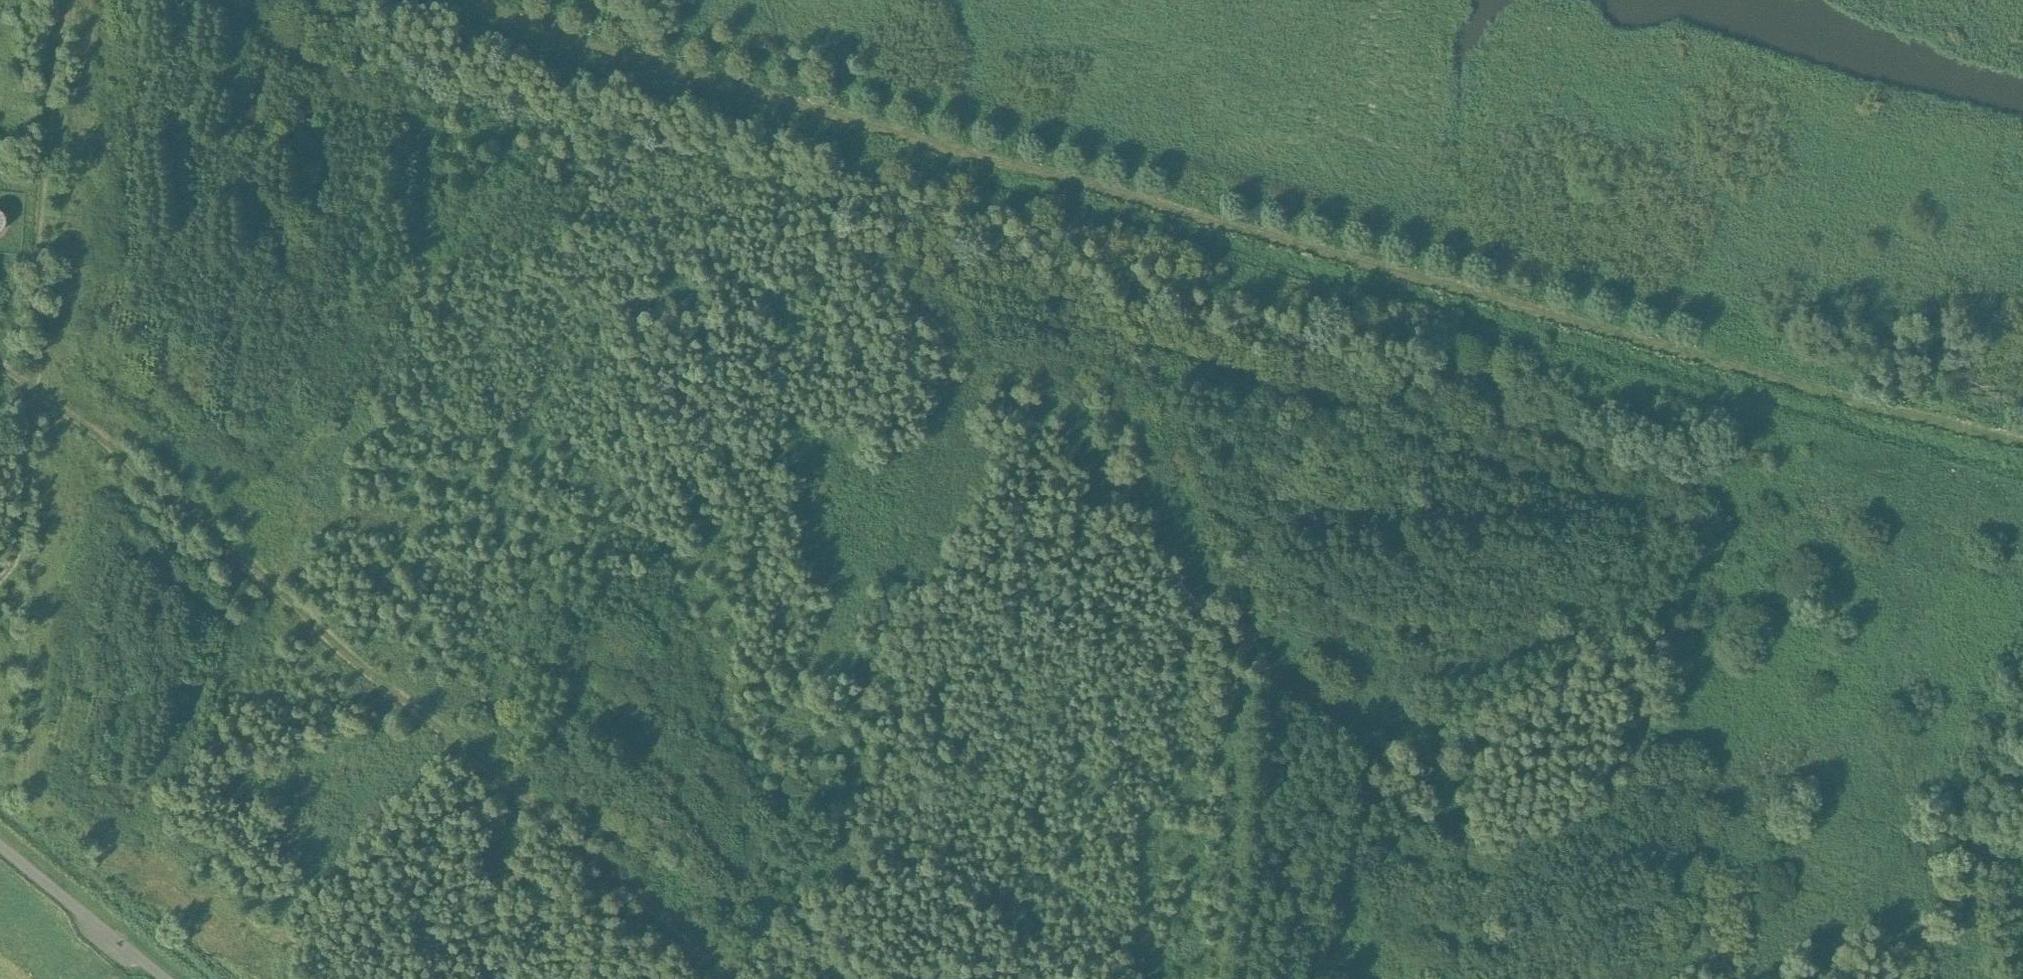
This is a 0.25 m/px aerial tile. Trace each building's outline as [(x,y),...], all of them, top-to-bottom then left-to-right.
[(8,223),(8,218),(6,214),(3,210),(0,208),(0,236),(4,233),(7,229),(8,223)]
